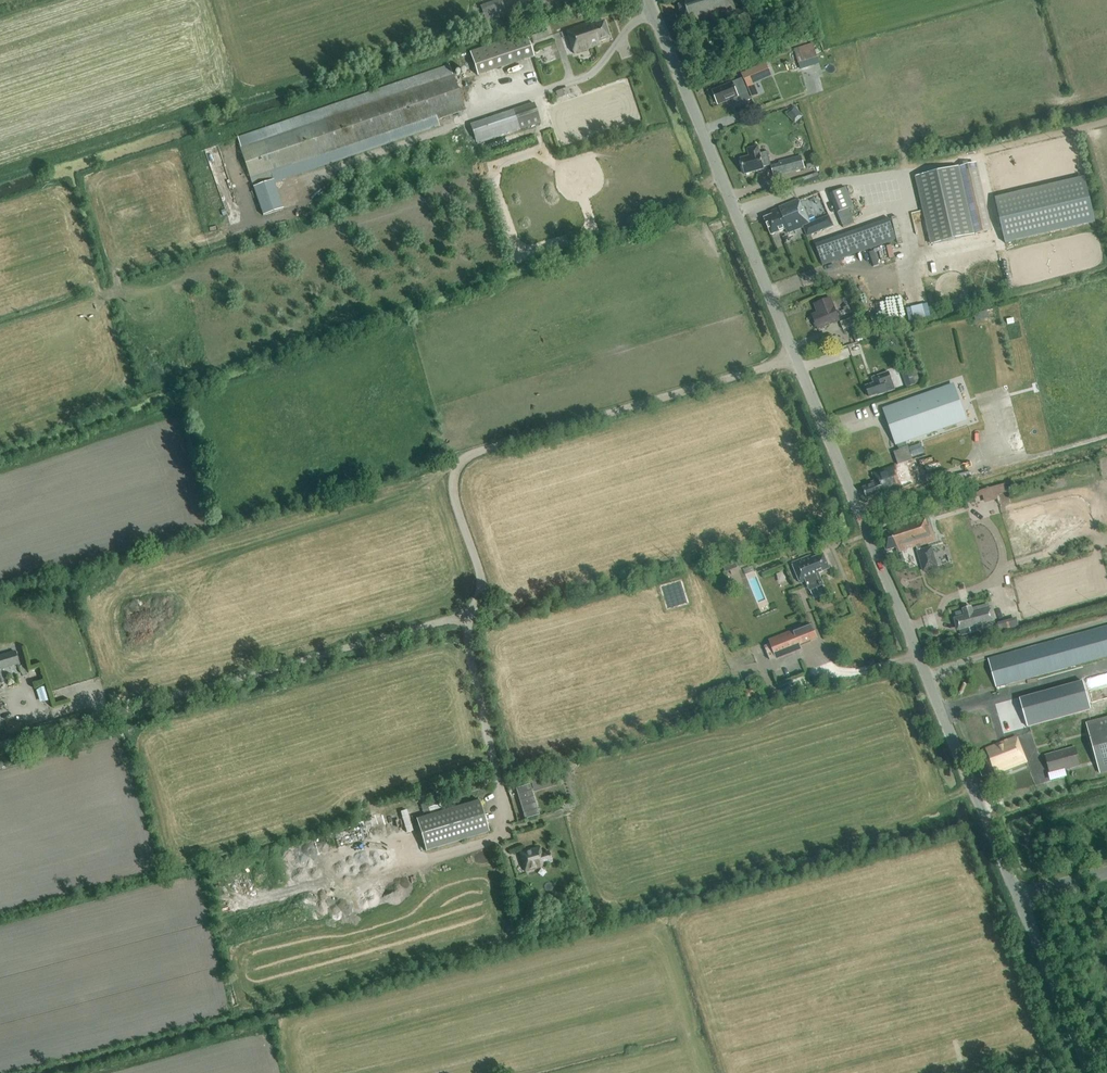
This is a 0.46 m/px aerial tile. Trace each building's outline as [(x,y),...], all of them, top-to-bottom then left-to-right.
[(484,3),(487,18),(507,13),(504,0),(496,0),(484,3)] [(752,21),(747,7),(736,10),(732,0),(677,0),(681,14),(676,16),(679,25),(691,22),(692,24),(723,13),(728,29),(752,21)] [(566,31),(574,54),(600,45),(599,42),(610,38),(604,21),(596,24),(595,22),(590,24),(590,23),(566,31)] [(548,37),(545,28),(530,33),(533,42),(548,37)] [(477,76),(534,57),(526,33),(469,52),(477,76)] [(735,50),(752,45),(748,34),(731,40),(735,50)] [(813,43),(793,50),(800,71),(820,64),(813,43)] [(767,63),(742,73),(744,78),(746,82),(771,72),(767,63)] [(450,65),(237,138),(252,182),(254,188),(274,181),(275,184),(439,127),(436,119),(465,109),(450,65)] [(739,104),(752,98),(746,82),(744,78),(732,83),(732,82),(721,87),(721,88),(713,92),(718,104),(726,101),(727,102),(736,98),(739,104)] [(569,94),(567,88),(557,91),(559,97),(569,94)] [(534,103),(514,110),(470,125),(477,144),(540,122),(534,103)] [(794,109),(789,114),(794,121),(800,116),(794,109)] [(750,156),(741,159),(745,174),(765,169),(764,167),(771,165),(767,151),(760,153),(758,146),(748,149),(750,156)] [(779,163),(782,174),(805,169),(802,157),(779,163)] [(975,235),(959,167),(916,177),(932,244),(975,235)] [(992,231),(978,169),(961,173),(975,235),(992,231)] [(1083,178),(993,199),(1003,244),(1093,223),(1083,178)] [(854,209),(853,206),(846,188),(830,194),(843,227),(855,223),(850,210),(854,209)] [(807,236),(833,225),(829,216),(810,223),(803,208),(802,208),(799,200),(777,209),(779,213),(765,218),(771,235),(786,229),(787,233),(803,226),(807,236)] [(823,264),(896,239),(889,218),(810,246),(813,253),(818,251),(823,264)] [(818,329),(840,320),(834,307),(831,298),(815,304),(818,313),(813,315),(818,329)] [(846,315),(852,312),(850,306),(844,309),(846,315)] [(976,313),(977,319),(991,316),(989,310),(976,313)] [(856,324),(860,323),(857,316),(840,322),(843,329),(851,326),(853,331),(858,329),(856,324)] [(860,329),(858,329),(853,331),(852,331),(856,341),(863,338),(860,329)] [(872,378),(874,383),(866,386),(870,397),(881,393),(881,394),(895,390),(888,372),(872,378)] [(918,381),(916,376),(904,381),(906,386),(918,381)] [(902,382),(896,384),(898,391),(904,389),(902,382)] [(905,440),(965,420),(953,385),(884,409),(898,449),(893,451),(898,465),(872,473),(875,481),(867,484),(868,486),(863,488),(867,498),(879,493),(880,496),(914,484),(906,462),(926,455),(921,441),(907,446),(905,440)] [(884,435),(880,436),(878,431),(868,435),(870,440),(877,438),(882,452),(889,449),(884,435)] [(890,529),(881,533),(886,550),(896,547),(897,552),(931,540),(924,517),(890,527),(890,529)] [(962,528),(964,537),(975,535),(973,526),(962,528)] [(967,561),(981,556),(977,544),(963,549),(967,561)] [(818,573),(829,569),(823,554),(812,559),(811,556),(792,563),(800,583),(806,581),(808,585),(821,580),(822,582),(820,583),(821,585),(822,584),(826,592),(820,577),(820,578),(818,573)] [(744,561),(723,565),(726,573),(738,568),(738,567),(740,567),(745,565),(744,561)] [(749,576),(757,572),(754,565),(745,568),(749,576)] [(993,622),(990,611),(989,611),(988,607),(972,611),(971,609),(962,611),(963,613),(955,615),(957,620),(956,620),(958,631),(959,631),(961,636),(993,627),(992,623),(993,622)] [(794,634),(771,644),(776,658),(801,648),(800,645),(817,638),(812,624),(793,632),(794,634)] [(1034,692),(1032,687),(1019,691),(1021,696),(1009,699),(1005,685),(1106,657),(1106,627),(988,659),(1011,739),(978,752),(983,765),(978,767),(982,777),(990,774),(991,778),(1002,773),(1027,763),(1014,732),(1106,706),(1106,672),(1034,692)] [(18,664),(14,651),(0,656),(0,669),(18,664)] [(757,699),(753,687),(742,691),(746,703),(757,699)] [(1106,771),(1106,719),(1087,724),(1101,773),(1106,771)] [(1080,765),(1075,746),(1044,755),(1050,774),(1080,765)] [(525,819),(539,815),(530,785),(516,789),(525,819)] [(429,800),(432,810),(444,806),(441,796),(429,800)] [(489,831),(479,799),(416,818),(425,850),(489,831)] [(541,853),(539,846),(519,852),(525,871),(545,865),(544,864),(552,862),(548,851),(541,853)] [(522,923),(515,925),(517,932),(524,931),(522,923)]
